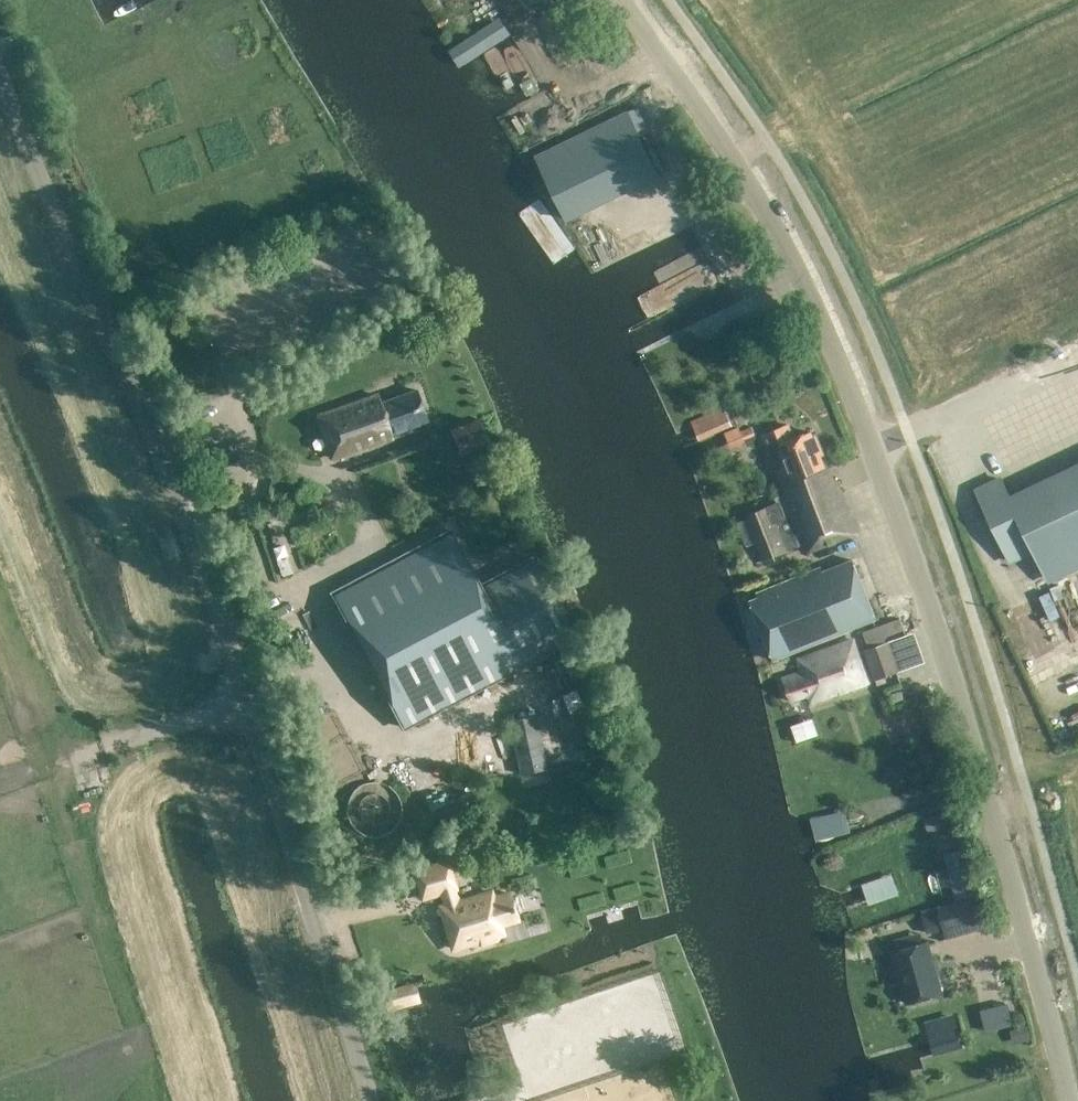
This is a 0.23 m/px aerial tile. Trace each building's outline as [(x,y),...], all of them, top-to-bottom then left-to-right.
[(510,32),(500,16),(455,41),(466,59),(510,32)] [(535,156),(566,219),(658,174),(639,135),(649,129),(637,106),(535,156)] [(318,415),(333,457),(410,430),(409,426),(427,420),(416,389),(380,402),(377,394),(318,415)] [(218,401),(204,405),(207,419),(222,415),(218,401)] [(451,429),(460,454),(489,443),(485,433),(479,419),(451,429)] [(770,453),(780,450),(786,465),(775,469),(782,485),(784,492),(828,476),(811,431),(794,438),(789,424),(762,434),(770,453)] [(221,429),(227,455),(241,452),(236,426),(221,429)] [(976,490),(1009,560),(1033,549),(1046,576),(1077,560),(1077,463),(1009,496),(1000,478),(976,490)] [(831,482),(828,476),(784,492),(786,498),(745,514),(762,558),(803,542),(807,551),(856,532),(836,480),(831,482)] [(334,516),(332,497),(318,498),(320,517),(334,516)] [(482,585),(452,529),(332,593),(403,727),(519,665),(517,661),(570,633),(541,579),(548,576),(537,555),(482,585)] [(281,540),(267,544),(271,558),(285,554),(281,540)] [(852,559),(750,600),(773,658),(875,617),(852,559)] [(1068,613),(1072,625),(1077,623),(1077,610),(1068,613)] [(800,670),(782,677),(790,699),(808,693),(811,701),(867,682),(853,640),(796,659),(800,670)] [(864,650),(874,679),(898,671),(888,641),(864,650)] [(1033,668),(1015,677),(1021,688),(1039,679),(1033,668)] [(894,701),(902,699),(899,689),(891,691),(894,701)] [(506,720),(519,774),(547,768),(534,713),(506,720)] [(342,724),(314,736),(335,784),(363,772),(342,724)] [(925,810),(929,846),(952,843),(948,808),(925,810)] [(445,860),(413,870),(422,897),(440,892),(444,904),(439,905),(452,948),(478,940),(482,942),(492,939),(495,934),(492,925),(516,918),(508,892),(491,897),(489,890),(457,900),(445,860)] [(856,877),(865,897),(893,884),(883,864),(856,877)] [(927,911),(933,932),(963,924),(957,902),(927,911)] [(892,951),(906,1003),(941,993),(927,942),(892,951)]
